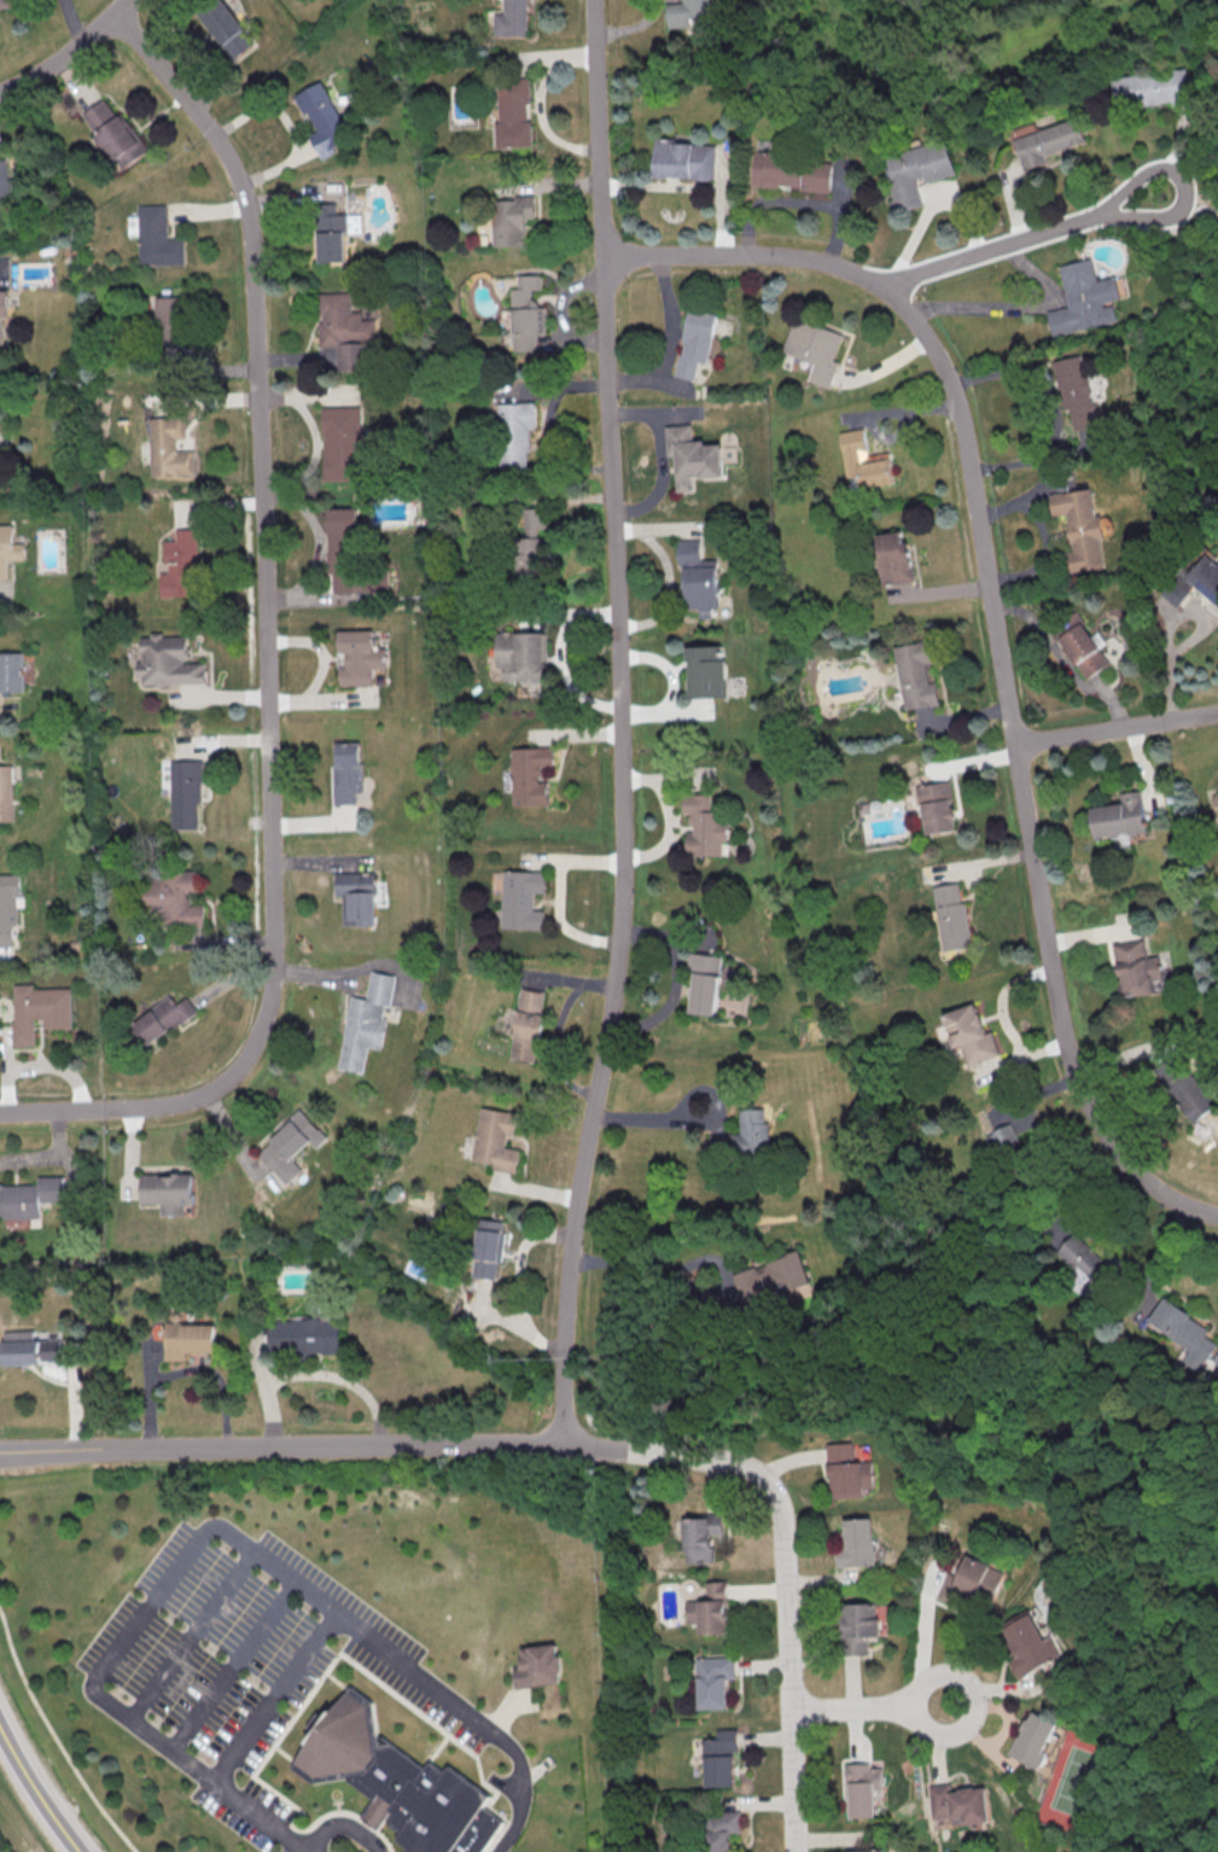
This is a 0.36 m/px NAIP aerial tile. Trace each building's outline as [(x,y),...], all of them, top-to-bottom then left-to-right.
[(12,7),(0,10),(0,0),(11,0),(12,7)] [(505,16),(505,0),(529,0),(529,37),(495,37),(494,16),(505,16)] [(690,26),(689,20),(714,17),(712,0),(669,0),(669,2),(666,3),(668,28),(690,26)] [(224,1),(202,17),(233,59),(255,44),(224,1)] [(1114,78),(1118,109),(1173,103),(1173,104),(1191,102),(1188,69),(1114,78)] [(499,81),(532,80),(535,147),(501,148),(499,81)] [(296,97),(321,82),(352,138),(334,148),(337,152),(322,159),(309,136),(319,132),(308,113),(305,115),(296,97)] [(84,116),(123,170),(150,151),(144,141),(141,144),(122,116),(118,120),(105,100),(84,116)] [(1015,138),(1025,170),(1048,163),(1045,154),(1087,142),(1080,118),(1015,138)] [(716,144),(673,143),(674,138),(656,138),(655,177),(715,179),(716,144)] [(957,174),(947,139),(887,155),(890,166),(886,167),(898,212),(926,204),(920,184),(957,174)] [(753,186),(830,191),(832,159),(755,154),(753,186)] [(491,203),(514,202),(514,198),(535,197),(535,220),(526,220),(526,232),(523,232),(524,247),(493,249),(491,203)] [(139,206),(167,205),(168,239),(185,239),(186,264),(141,267),(139,206)] [(316,205),(349,205),(350,261),(316,262),(316,205)] [(1052,335),(1119,321),(1115,302),(1123,300),(1118,276),(1098,280),(1093,258),(1061,265),(1069,306),(1047,311),(1052,335)] [(512,290),(518,290),(518,276),(542,275),(543,291),(531,291),(531,299),(540,309),(546,309),(547,336),(536,336),(536,353),(513,354),(512,290)] [(3,343),(2,317),(8,317),(8,290),(0,290),(0,343),(3,343)] [(321,296),(355,296),(355,351),(322,353),(321,296)] [(157,301),(191,301),(192,356),(158,357),(157,301)] [(690,309),(718,316),(707,366),(699,363),(695,382),(675,377),(680,356),(682,356),(684,344),(682,344),(690,309)] [(797,318),(844,336),(834,361),(840,363),(831,390),(810,382),(817,366),(783,353),(797,318)] [(1053,361),(1064,410),(1070,409),(1074,431),(1101,425),(1085,354),(1053,361)] [(499,406),(532,406),(532,461),(500,462),(499,406)] [(324,409),(361,408),(363,481),(325,482),(324,409)] [(148,421),(182,420),(183,477),(150,477),(148,421)] [(666,429),(692,426),(693,443),(705,442),(706,447),(722,445),(724,478),(701,481),(701,478),(693,478),(694,493),(677,494),(676,474),(678,473),(677,456),(669,458),(666,429)] [(895,483),(890,452),(869,455),(865,428),(841,432),(849,490),(895,483)] [(1070,573),(1105,569),(1101,538),(1105,538),(1102,515),(1095,516),(1091,488),(1050,493),(1053,515),(1067,513),(1072,551),(1067,552),(1070,573)] [(327,511),(357,509),(357,532),(355,532),(356,555),(349,557),(350,571),(389,570),(390,593),(334,594),(333,575),(328,575),(327,511)] [(515,523),(549,522),(550,578),(517,578),(515,523)] [(16,582),(0,582),(0,526),(14,526),(16,582)] [(879,533),(884,584),(915,581),(911,540),(904,541),(903,531),(879,533)] [(163,542),(197,541),(198,596),(164,598),(163,542)] [(678,541),(701,541),(701,561),(718,561),(719,608),(686,608),(684,567),(680,567),(678,541)] [(1217,602),(1217,560),(1211,554),(1192,575),(1185,569),(1163,594),(1178,607),(1198,584),(1217,602)] [(1065,617),(1071,629),(1060,635),(1084,678),(1108,665),(1077,610),(1065,617)] [(339,633),(373,631),(373,688),(340,688),(339,633)] [(495,635),(543,634),(544,665),(548,665),(548,682),(502,683),(502,670),(496,670),(495,635)] [(140,639),(190,637),(191,659),(183,659),(183,664),(206,664),(206,685),(141,687),(140,639)] [(905,710),(940,704),(936,681),(930,682),(927,663),(932,662),(929,641),(895,646),(905,710)] [(692,647),(725,646),(725,703),(693,703),(692,647)] [(25,693),(0,693),(0,654),(25,654),(25,693)] [(511,750),(553,749),(554,768),(542,769),(543,784),(548,784),(548,805),(513,806),(511,750)] [(333,750),(367,750),(368,805),(334,806),(333,750)] [(170,762),(200,762),(202,804),(197,804),(198,829),(173,829),(170,762)] [(16,822),(0,823),(0,767),(14,767),(16,822)] [(926,835),(957,829),(949,780),(917,786),(926,835)] [(1096,838),(1147,830),(1141,790),(1120,793),(1121,802),(1091,807),(1096,838)] [(684,796),(712,796),(712,813),(724,814),(724,823),(730,823),(730,843),(724,843),(724,858),(688,857),(689,815),(684,815),(684,796)] [(159,873),(193,872),(194,928),(161,928),(159,873)] [(505,873),(547,874),(546,895),(535,895),(535,913),(544,913),(544,931),(502,930),(505,873)] [(337,875),(374,874),(377,927),(344,927),(343,897),(337,897),(337,875)] [(12,947),(0,947),(0,876),(21,875),(21,897),(18,897),(18,925),(12,925),(12,947)] [(934,886),(942,950),(971,947),(966,901),(961,902),(959,883),(934,886)] [(1113,945),(1125,996),(1155,990),(1153,981),(1164,978),(1158,955),(1147,957),(1143,938),(1113,945)] [(689,954),(723,959),(716,1018),(692,1014),(697,975),(687,974),(689,954)] [(351,998),(367,1002),(372,973),(396,978),(390,1008),(385,1007),(384,1019),(387,1020),(381,1052),(369,1049),(365,1074),(339,1070),(351,998)] [(13,986),(34,985),(34,990),(71,989),(72,1030),(45,1031),(43,1020),(35,1020),(35,1046),(27,1046),(27,1048),(13,1048),(12,1024),(14,1024),(13,986)] [(521,989),(509,1061),(534,1065),(537,1044),(542,1044),(547,1017),(541,1017),(546,994),(521,989)] [(187,996),(176,1004),(169,995),(133,1023),(150,1045),(197,1010),(187,996)] [(944,1012),(953,1047),(963,1045),(967,1064),(999,1057),(993,1031),(984,1033),(977,1004),(944,1012)] [(1187,1062),(1180,1067),(1173,1056),(1154,1067),(1186,1124),(1213,1109),(1187,1062)] [(482,1110),(517,1116),(513,1137),(507,1136),(505,1149),(520,1152),(515,1176),(494,1172),(495,1166),(472,1163),(482,1110)] [(260,1155),(282,1134),(279,1130),(299,1111),(327,1140),(317,1148),(311,1142),(290,1163),(287,1160),(275,1171),(260,1155)] [(741,1112),(767,1111),(767,1124),(770,1124),(771,1158),(712,1159),(712,1136),(741,1136),(741,1112)] [(987,1134),(996,1154),(1020,1143),(1011,1124),(987,1134)] [(141,1176),(197,1176),(197,1206),(185,1206),(185,1217),(162,1217),(162,1205),(141,1206),(141,1176)] [(6,1218),(0,1218),(0,1186),(37,1186),(37,1178),(64,1178),(65,1204),(41,1205),(42,1221),(6,1221),(6,1218)] [(505,1221),(479,1219),(473,1277),(499,1279),(505,1221)] [(1093,1283),(1109,1265),(1075,1233),(1059,1251),(1093,1283)] [(732,1276),(800,1254),(810,1286),(791,1292),(792,1295),(770,1303),(771,1309),(745,1317),(738,1293),(732,1276)] [(1148,1322),(1191,1348),(1183,1361),(1200,1371),(1216,1343),(1205,1336),(1210,1327),(1162,1298),(1148,1322)] [(340,1320),(270,1320),(270,1353),(340,1353),(340,1320)] [(165,1323),(165,1362),(186,1362),(186,1353),(216,1355),(217,1327),(186,1327),(186,1324),(165,1323)] [(61,1362),(60,1339),(33,1340),(33,1329),(3,1331),(4,1364),(61,1362)] [(829,1444),(833,1498),(866,1496),(865,1489),(876,1488),(874,1460),(857,1461),(856,1442),(829,1444)] [(724,1515),(725,1537),(712,1538),(713,1565),(687,1566),(686,1521),(704,1521),(704,1516),(724,1515)] [(845,1519),(846,1546),(837,1546),(838,1566),(875,1565),(874,1518),(845,1519)] [(946,1571),(938,1594),(989,1613),(1005,1571),(966,1556),(958,1575),(946,1571)] [(706,1584),(725,1583),(729,1636),(700,1637),(698,1602),(706,1602),(706,1584)] [(842,1654),(867,1654),(867,1636),(877,1636),(877,1603),(842,1603),(842,1654)] [(1010,1659),(1018,1677),(1061,1656),(1051,1635),(1044,1639),(1030,1611),(1002,1624),(1018,1655),(1010,1659)] [(523,1694),(520,1673),(528,1672),(528,1665),(529,1664),(528,1654),(563,1649),(564,1660),(566,1660),(569,1678),(566,1678),(567,1688),(523,1694)] [(694,1660),(734,1659),(735,1681),(727,1681),(728,1711),(699,1712),(698,1679),(695,1679),(694,1660)] [(508,1822),(486,1851),(410,1851),(408,1850),(409,1847),(398,1839),(403,1833),(389,1822),(396,1812),(392,1810),(379,1828),(362,1816),(374,1799),(350,1781),(349,1777),(315,1783),(293,1767),(311,1742),(310,1726),(320,1712),(334,1711),(354,1685),(374,1701),(380,1736),(384,1736),(427,1767),(432,1760),(448,1771),(451,1766),(494,1796),(486,1806),(508,1822)] [(1058,1722),(1029,1710),(1010,1756),(1039,1768),(1058,1722)] [(712,1736),(733,1735),(735,1787),(706,1788),(705,1753),(713,1753),(712,1736)] [(846,1766),(849,1821),(876,1819),(875,1793),(884,1793),(882,1770),(870,1771),(869,1765),(846,1766)] [(933,1819),(964,1816),(965,1824),(991,1822),(987,1786),(952,1790),(952,1783),(930,1785),(933,1819)] [(730,1836),(731,1851),(705,1851),(703,1816),(741,1813),(742,1835),(730,1836)]
